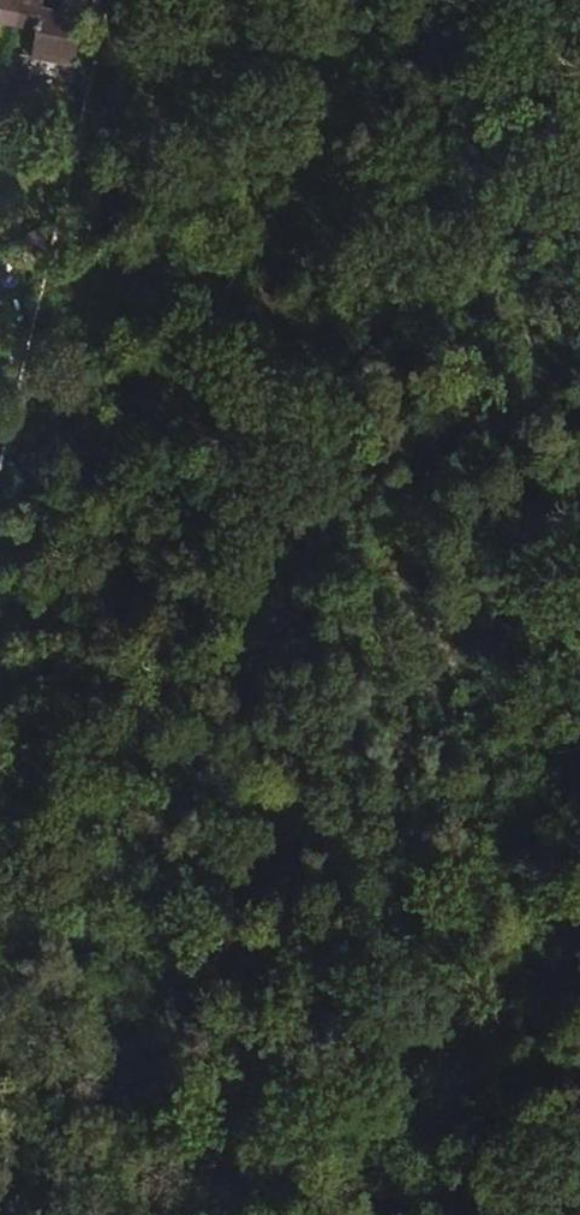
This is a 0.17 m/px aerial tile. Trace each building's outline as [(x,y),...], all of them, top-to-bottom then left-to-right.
[(37,32),(31,59),(75,67),(88,2),(74,0),(62,0),(60,11),(42,8),(44,0),(0,0),(0,25),(37,32)]
